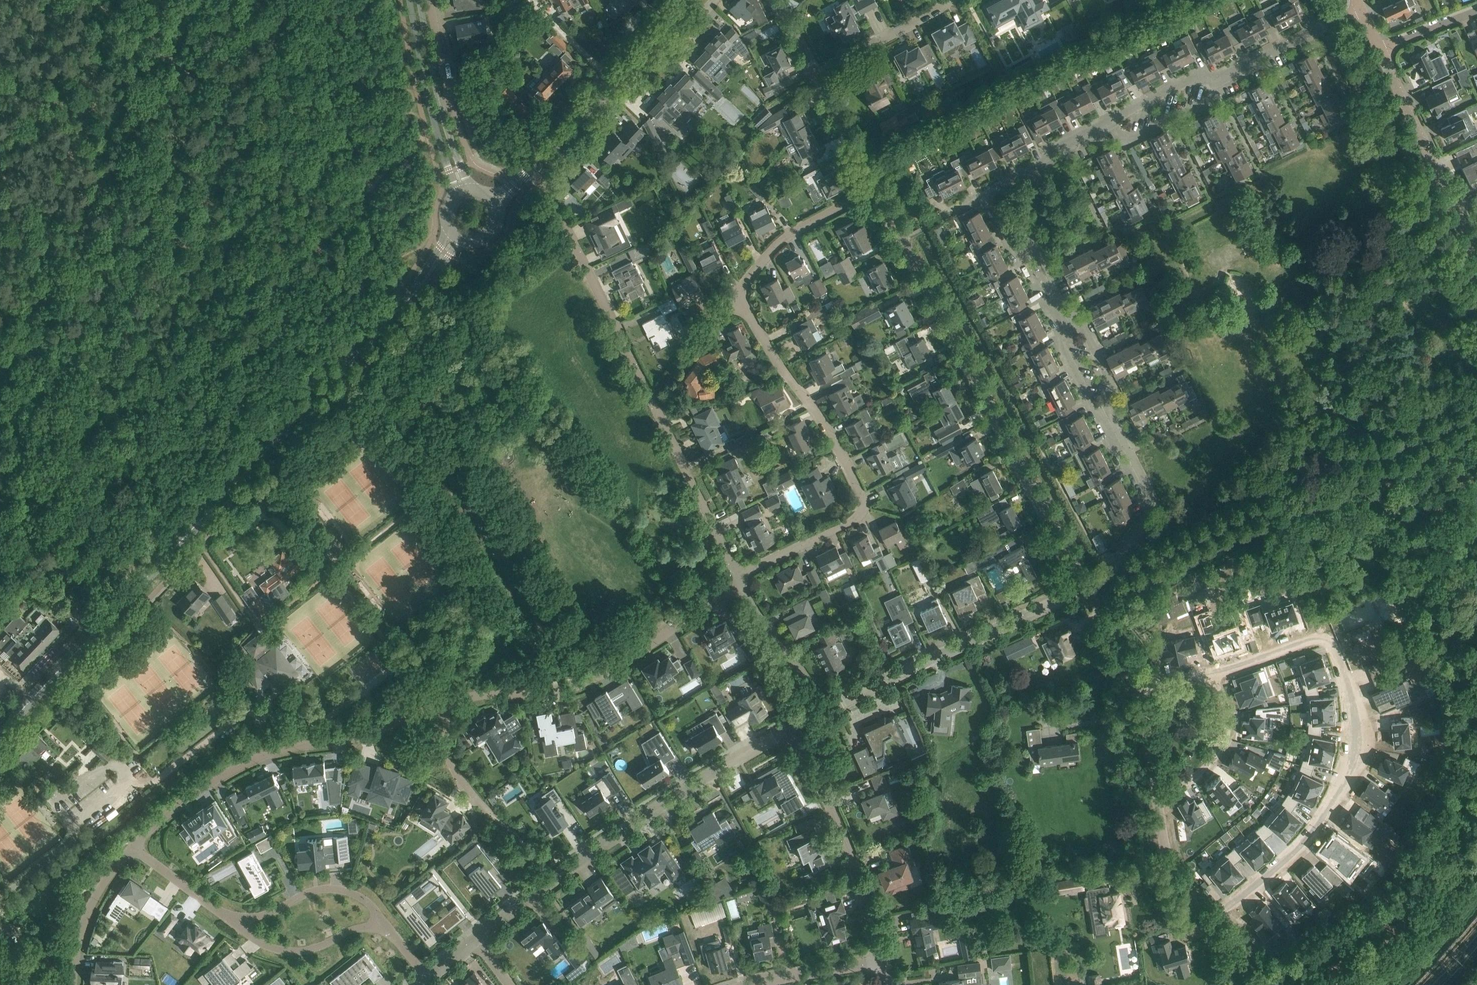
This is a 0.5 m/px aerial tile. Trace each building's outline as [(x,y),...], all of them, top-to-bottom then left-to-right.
[(455,5),(456,5),(457,9),(465,7),(465,8),(486,5),(485,0),(454,0),(455,5)] [(552,7),(556,5),(560,12),(569,8),(573,5),(574,7),(581,4),(582,5),(590,1),(589,0),(548,0),(552,7)] [(612,1),(625,13),(635,2),(636,4),(640,0),(611,0),(612,1)] [(758,0),(739,0),(730,10),(747,20),(753,13),(759,25),(768,20),(758,0)] [(835,7),(838,12),(835,14),(834,12),(826,17),(829,24),(837,40),(843,37),(844,39),(858,32),(857,30),(859,29),(854,19),(856,18),(854,14),(859,11),(861,14),(877,5),(875,0),(854,0),(855,3),(850,6),(847,0),(835,7)] [(983,6),(996,28),(1016,17),(1024,31),(1044,19),(1041,14),(1050,9),(1045,0),(1043,0),(1036,4),(1034,0),(993,0),(983,6)] [(1291,4),(1282,8),(1279,3),(1290,25),(1301,19),(1299,14),(1304,11),(1298,0),(1289,0),(1291,4)] [(1383,8),(1388,19),(1398,14),(1401,19),(1412,13),(1409,7),(1415,4),(1414,0),(1395,0),(1396,2),(1383,8)] [(505,1),(492,3),(493,10),(506,7),(505,1)] [(1279,3),(1263,11),(1262,9),(1261,9),(1270,26),(1276,24),(1279,30),(1290,25),(1279,3)] [(1254,13),(1257,19),(1248,23),(1256,39),(1267,34),(1265,29),(1270,26),(1261,9),(1254,13)] [(562,13),(557,16),(561,23),(566,21),(562,13)] [(1256,39),(1248,23),(1244,16),(1228,25),(1229,26),(1238,43),(1243,40),(1245,45),(1256,39)] [(484,19),(457,25),(461,45),(478,41),(477,37),(488,35),(484,19)] [(938,41),(937,42),(942,52),(949,48),(950,50),(954,50),(958,49),(959,45),(959,43),(963,41),(965,46),(980,39),(975,30),(973,31),(969,22),(958,28),(954,21),(933,33),(938,41)] [(1073,21),(1061,28),(1064,35),(1071,47),(1083,40),(1073,21)] [(1223,29),(1226,34),(1215,40),(1224,56),(1235,50),(1232,46),(1238,43),(1229,26),(1223,29)] [(721,31),(712,40),(723,52),(717,59),(723,65),(730,57),(732,59),(738,53),(739,52),(743,55),(751,50),(743,38),(741,39),(738,36),(739,35),(732,28),(727,33),(728,35),(727,36),(725,35),(721,31)] [(1467,33),(1469,38),(1476,34),(1476,28),(1467,33)] [(756,29),(744,34),(747,40),(759,35),(756,29)] [(1457,31),(1452,33),(1456,41),(1460,39),(1457,31)] [(1201,40),(1196,43),(1206,63),(1207,64),(1208,64),(1213,62),(1224,56),(1215,40),(1211,32),(1200,38),(1201,40)] [(554,42),(549,48),(557,56),(568,45),(560,38),(561,37),(556,33),(555,33),(552,36),(550,38),(554,42)] [(1183,44),(1174,48),(1183,65),(1194,59),(1191,54),(1197,51),(1191,40),(1188,34),(1180,38),(1183,44)] [(1135,37),(1129,40),(1132,46),(1138,43),(1135,37)] [(704,52),(696,61),(705,70),(707,69),(714,76),(715,74),(720,70),(721,71),(725,67),(723,65),(717,59),(723,52),(712,40),(703,50),(704,52)] [(1172,44),(1156,52),(1158,56),(1164,68),(1169,65),(1172,70),(1183,65),(1174,48),(1172,44)] [(774,71),(765,76),(766,78),(765,78),(769,85),(779,80),(778,79),(789,73),(786,66),(791,64),(788,59),(789,59),(785,52),(785,53),(781,45),(778,47),(777,45),(769,49),(770,51),(767,52),(777,70),(774,72),(774,71)] [(897,58),(894,59),(898,68),(901,73),(904,72),(905,76),(907,75),(909,77),(918,72),(917,70),(915,67),(925,62),(926,64),(937,59),(934,54),(929,45),(920,49),(918,46),(908,51),(907,50),(896,56),(897,58)] [(1419,64),(1425,77),(1431,74),(1434,81),(1449,73),(1441,55),(1430,59),(1426,50),(1410,57),(1414,66),(1419,64)] [(551,60),(539,73),(556,89),(573,72),(572,70),(573,69),(568,63),(572,59),(565,52),(561,58),(560,59),(556,64),(553,61),(551,60)] [(1158,56),(1156,52),(1139,60),(1150,81),(1161,76),(1159,71),(1164,68),(1158,56)] [(1297,61),(1297,60),(1288,64),(1291,70),(1298,66),(1301,73),(1318,64),(1312,54),(1297,61)] [(1123,68),(1125,73),(1131,85),(1137,82),(1139,87),(1150,81),(1139,60),(1123,68)] [(1323,75),(1318,64),(1301,73),(1306,83),(1323,75)] [(698,67),(691,74),(710,92),(717,85),(698,67)] [(1456,70),(1463,90),(1473,87),(1466,67),(1456,70)] [(873,73),(864,77),(871,90),(865,93),(873,108),(882,104),(889,100),(885,94),(889,92),(886,86),(887,85),(893,82),(888,73),(882,76),(881,75),(879,70),(873,73)] [(551,95),(556,89),(539,73),(527,85),(531,90),(528,94),(532,98),(536,93),(543,100),(549,94),(551,95)] [(698,91),(696,93),(689,87),(695,81),(686,73),(674,86),(671,84),(665,90),(683,108),(690,114),(703,100),(701,98),(703,96),(698,91)] [(1109,81),(1117,98),(1128,92),(1126,87),(1131,85),(1125,73),(1119,76),(1109,81)] [(1306,83),(1300,86),(1302,90),(1308,87),(1312,93),(1328,85),(1323,75),(1306,83)] [(773,84),(763,89),(766,96),(775,91),(777,96),(788,88),(787,86),(794,83),(791,76),(783,79),(773,84)] [(1439,91),(1425,97),(1433,113),(1441,110),(1441,109),(1451,104),(1461,99),(1458,92),(1451,77),(1436,84),(1439,91)] [(1117,98),(1109,81),(1098,87),(1097,83),(1095,83),(1090,85),(1089,82),(1097,100),(1103,97),(1106,103),(1117,98)] [(1089,82),(1082,86),(1085,91),(1075,96),(1083,113),(1095,107),(1092,102),(1097,100),(1089,82)] [(1254,101),(1270,92),(1265,82),(1250,89),(1249,88),(1241,92),(1244,97),(1251,95),(1254,101)] [(1034,86),(1030,87),(1030,88),(1033,92),(1041,88),(1038,83),(1034,86)] [(1317,104),(1320,102),(1333,95),(1328,85),(1312,93),(1317,104)] [(509,90),(504,95),(512,102),(517,98),(509,90)] [(690,114),(683,108),(665,90),(659,97),(661,99),(648,112),(658,122),(663,117),(678,131),(691,116),(690,114)] [(1254,113),(1275,103),(1270,92),(1254,101),(1259,111),(1254,113)] [(1022,93),(1013,97),(1016,103),(1025,98),(1022,93)] [(1320,102),(1325,112),(1342,103),(1336,93),(1333,95),(1320,102)] [(1075,96),(1067,101),(1064,95),(1056,99),(1065,116),(1070,113),(1072,118),(1083,113),(1075,96)] [(517,98),(512,102),(523,114),(529,108),(524,102),(525,102),(519,96),(517,98)] [(1234,111),(1238,109),(1235,104),(1236,104),(1232,97),(1228,99),(1234,111)] [(1059,119),(1065,116),(1056,99),(1040,107),(1042,112),(1051,129),(1062,124),(1059,119)] [(1297,100),(1295,101),(1291,103),(1294,108),(1300,105),(1297,100)] [(1275,103),(1254,113),(1259,124),(1259,123),(1280,113),(1275,103)] [(1341,117),(1347,114),(1342,103),(1325,112),(1320,114),(1325,125),(1335,120),(1336,123),(1338,124),(1342,122),(1343,120),(1341,117)] [(766,107),(752,120),(763,131),(778,123),(792,116),(790,111),(786,105),(771,112),(766,107)] [(792,116),(778,123),(783,132),(788,129),(791,133),(795,141),(812,133),(807,124),(810,123),(800,105),(792,110),(790,111),(792,116)] [(919,119),(913,106),(881,122),(887,135),(919,119)] [(939,114),(935,107),(925,112),(929,120),(939,114)] [(1441,128),(1446,139),(1457,134),(1459,139),(1470,133),(1471,136),(1476,133),(1476,129),(1474,123),(1474,124),(1469,114),(1467,109),(1466,108),(1451,115),(1454,122),(1441,128)] [(1218,111),(1203,118),(1202,117),(1194,121),(1197,127),(1204,124),(1207,130),(1223,121),(1218,111)] [(1037,130),(1040,135),(1051,129),(1042,112),(1026,121),(1032,133),(1037,130)] [(1259,123),(1265,134),(1285,123),(1280,113),(1259,123)] [(764,133),(745,115),(747,117),(740,124),(753,137),(761,130),(763,133),(764,133)] [(663,145),(649,118),(643,124),(656,148),(663,145)] [(633,121),(624,130),(625,132),(620,137),(615,132),(598,149),(612,163),(618,156),(622,160),(637,144),(647,134),(633,121)] [(1212,140),(1228,132),(1223,121),(1207,130),(1202,132),(1205,140),(1207,139),(1208,142),(1212,140)] [(1269,132),(1274,141),(1294,131),(1289,121),(1285,123),(1265,134),(1269,132)] [(1306,121),(1302,124),(1307,134),(1312,131),(1307,121),(1306,121)] [(1021,133),(1010,138),(1018,154),(1020,157),(1026,154),(1025,151),(1029,149),(1028,147),(1027,144),(1033,141),(1024,124),(1018,128),(1021,133)] [(1249,141),(1253,139),(1248,129),(1244,131),(1249,141)] [(1007,131),(990,140),(994,146),(1000,158),(1005,155),(1007,160),(1008,160),(1018,154),(1010,138),(1007,131)] [(1172,142),(1167,131),(1156,137),(1155,135),(1144,141),(1147,147),(1153,144),(1156,150),(1172,142)] [(1299,142),(1294,131),(1274,141),(1282,157),(1297,150),(1297,149),(1296,150),(1294,145),(1299,142)] [(1208,142),(1207,143),(1212,153),(1213,152),(1234,142),(1228,132),(1212,140),(1208,142)] [(799,149),(793,152),(800,165),(815,158),(812,152),(820,147),(812,133),(795,141),(799,149)] [(988,150),(977,155),(985,171),(997,165),(994,161),(999,158),(991,142),(993,146),(988,149),(988,150)] [(1156,150),(1150,153),(1154,160),(1156,160),(1157,162),(1155,163),(1177,152),(1172,142),(1156,150)] [(1213,152),(1218,163),(1222,160),(1222,161),(1226,159),(1226,158),(1239,152),(1238,152),(1239,152),(1234,142),(1213,152)] [(1097,156),(1102,167),(1119,158),(1114,148),(1097,156)] [(1239,152),(1238,152),(1239,152),(1226,158),(1226,159),(1222,161),(1227,171),(1231,169),(1247,160),(1242,150),(1239,152)] [(1155,163),(1158,167),(1163,165),(1166,170),(1182,162),(1177,152),(1155,163)] [(985,171),(977,155),(967,160),(964,154),(958,158),(967,175),(972,172),(974,177),(985,171)] [(1466,160),(1475,179),(1476,178),(1476,155),(1466,160)] [(953,167),(944,171),(954,191),(965,185),(961,177),(967,175),(958,158),(950,162),(953,167)] [(1102,167),(1096,170),(1101,180),(1107,177),(1124,168),(1119,158),(1102,167)] [(1237,185),(1250,179),(1247,174),(1252,171),(1247,160),(1231,169),(1236,179),(1234,180),(1236,185),(1237,185)] [(1187,172),(1182,162),(1166,170),(1171,181),(1174,179),(1187,172)] [(575,179),(571,183),(577,189),(574,192),(582,200),(589,193),(588,192),(594,185),(591,183),(597,177),(591,172),(584,165),(578,171),(572,177),(575,179)] [(827,196),(845,186),(838,173),(837,174),(834,173),(833,171),(824,176),(819,167),(803,176),(808,184),(813,182),(821,197),(827,195),(827,196)] [(1107,177),(1101,180),(1104,186),(1110,183),(1113,187),(1129,179),(1124,168),(1107,177)] [(1206,168),(1202,170),(1205,176),(1207,180),(1211,178),(1209,174),(1210,173),(1207,168),(1206,168)] [(928,187),(924,188),(925,189),(929,198),(941,192),(943,197),(954,191),(944,171),(944,169),(931,175),(932,177),(925,180),(927,184),(928,187)] [(1187,172),(1174,179),(1171,181),(1176,191),(1196,181),(1191,170),(1187,172)] [(614,180),(606,171),(598,178),(607,187),(614,180)] [(755,183),(762,191),(770,186),(766,179),(761,181),(758,179),(755,183)] [(1134,188),(1129,179),(1113,187),(1118,198),(1121,196),(1134,189),(1134,188)] [(1176,191),(1171,193),(1174,199),(1179,196),(1181,201),(1185,199),(1187,205),(1188,205),(1199,200),(1198,199),(1196,194),(1201,191),(1196,181),(1176,191)] [(762,191),(755,183),(754,183),(749,188),(761,201),(766,196),(761,191),(762,191)] [(1118,198),(1115,199),(1116,200),(1120,208),(1121,208),(1126,206),(1143,197),(1137,187),(1134,189),(1134,188),(1134,189),(1121,196),(1118,198)] [(732,212),(738,208),(731,193),(724,196),(732,212)] [(785,194),(777,197),(783,208),(790,204),(785,194)] [(600,219),(589,224),(596,238),(594,239),(598,249),(607,245),(610,243),(608,240),(616,236),(611,225),(618,222),(614,213),(631,205),(633,203),(630,196),(628,198),(597,212),(600,219)] [(1143,197),(1126,206),(1131,216),(1127,218),(1130,224),(1143,217),(1141,212),(1148,208),(1143,197)] [(749,213),(754,225),(759,233),(776,225),(766,205),(749,213)] [(1098,207),(1100,213),(1103,218),(1107,215),(1102,205),(1098,207)] [(955,217),(958,222),(959,223),(961,222),(962,225),(966,232),(985,223),(980,212),(974,215),(971,209),(955,217)] [(736,216),(731,219),(719,225),(729,245),(746,236),(736,216)] [(709,238),(716,235),(708,220),(702,223),(709,238)] [(854,221),(837,230),(841,238),(845,236),(851,248),(854,254),(865,249),(873,244),(872,244),(867,234),(868,233),(863,225),(858,228),(854,221)] [(986,237),(991,234),(985,223),(966,232),(972,243),(970,244),(970,245),(972,250),(988,242),(986,237)] [(946,236),(939,239),(942,245),(949,241),(946,236)] [(627,239),(616,245),(618,250),(629,244),(627,239)] [(651,241),(636,248),(641,258),(655,251),(651,241)] [(1122,258),(1124,262),(1130,259),(1122,243),(1116,246),(1114,241),(1103,246),(1112,263),(1122,258)] [(1002,256),(996,245),(991,247),(988,242),(972,250),(974,255),(976,255),(978,255),(983,265),(1002,256)] [(710,245),(697,252),(702,262),(706,271),(723,263),(719,254),(714,243),(710,245)] [(690,271),(691,270),(692,274),(693,274),(693,275),(697,273),(695,268),(697,267),(685,244),(678,248),(690,271)] [(1103,246),(1094,251),(1102,268),(1112,263),(1103,246)] [(1091,248),(1081,253),(1092,274),(1102,268),(1094,251),(1092,248),(1091,248)] [(1071,258),(1079,275),(1082,279),(1092,274),(1081,253),(1071,258)] [(784,261),(789,271),(791,271),(795,279),(810,271),(804,259),(801,260),(799,255),(794,257),(793,256),(784,261)] [(838,275),(854,267),(848,256),(833,264),(838,275)] [(1007,267),(1002,256),(983,265),(991,282),(1005,275),(1002,269),(1007,267)] [(1071,258),(1061,264),(1069,280),(1071,284),(1081,279),(1079,275),(1071,258)] [(639,296),(638,293),(645,290),(642,283),(644,282),(636,266),(635,267),(632,261),(612,271),(616,280),(618,279),(620,282),(618,283),(621,288),(618,289),(622,297),(627,295),(628,296),(629,295),(631,300),(639,296)] [(883,262),(866,271),(869,278),(873,285),(876,292),(894,282),(892,280),(893,279),(891,274),(890,275),(883,262)] [(854,267),(838,275),(842,282),(843,284),(858,276),(854,267)] [(1133,268),(1123,273),(1126,278),(1136,272),(1133,268)] [(692,274),(682,280),(680,277),(670,282),(682,304),(695,296),(696,299),(704,295),(693,275),(693,274),(692,274)] [(1004,296),(1023,286),(1017,275),(1008,280),(1005,275),(991,282),(989,283),(991,288),(993,288),(996,287),(1001,297),(1004,296)] [(796,298),(789,286),(783,289),(778,278),(761,287),(770,305),(780,299),(783,305),(796,298)] [(821,278),(810,284),(816,297),(828,291),(821,278)] [(1012,312),(1026,306),(1023,300),(1028,297),(1023,286),(1004,296),(1009,307),(1008,307),(1007,309),(1010,314),(1012,312)] [(1120,296),(1127,309),(1128,312),(1139,307),(1131,291),(1121,296),(1119,292),(1121,296),(1120,296)] [(1109,298),(1117,314),(1127,309),(1120,296),(1121,296),(1119,292),(1109,298)] [(980,294),(970,299),(975,308),(985,303),(980,294)] [(673,297),(667,300),(672,310),(678,307),(673,297)] [(1109,298),(1098,303),(1109,325),(1119,319),(1117,314),(1109,298)] [(893,321),(897,328),(895,329),(899,337),(908,332),(905,325),(913,320),(912,318),(913,317),(911,312),(910,313),(903,300),(887,309),(891,315),(890,316),(893,321)] [(875,302),(862,310),(848,317),(855,330),(868,322),(882,315),(875,302)] [(797,303),(792,306),(795,313),(801,310),(797,303)] [(1098,303),(1088,308),(1096,324),(1094,325),(1097,331),(1109,325),(1098,303)] [(818,330),(812,319),(828,310),(825,304),(805,315),(808,320),(801,323),(803,328),(794,333),(801,348),(817,340),(813,333),(818,330)] [(1017,321),(1022,332),(1041,322),(1035,311),(1030,314),(1027,308),(1011,316),(1013,321),(1015,322),(1017,321)] [(647,332),(646,333),(649,339),(650,338),(654,345),(658,343),(661,349),(670,345),(668,341),(675,337),(672,331),(673,330),(668,320),(667,321),(663,313),(651,319),(642,324),(647,332)] [(1023,345),(1022,345),(1021,347),(1022,348),(1023,352),(1040,343),(1037,338),(1047,333),(1041,322),(1022,332),(1027,342),(1023,344),(1023,345)] [(743,355),(748,363),(757,359),(745,333),(743,335),(739,327),(728,333),(733,344),(729,346),(728,344),(722,347),(728,360),(738,355),(739,357),(743,355)] [(898,340),(895,342),(903,356),(914,350),(919,361),(923,359),(932,354),(927,346),(926,347),(922,340),(922,339),(919,341),(914,332),(907,336),(898,340)] [(1150,339),(1158,356),(1161,361),(1177,353),(1174,347),(1174,348),(1168,337),(1163,340),(1160,334),(1150,339)] [(1117,340),(1115,336),(1104,342),(1106,346),(1117,340)] [(1158,356),(1150,339),(1140,344),(1139,345),(1146,358),(1147,361),(1158,356)] [(1136,363),(1146,358),(1139,345),(1140,344),(1138,341),(1128,346),(1136,363)] [(1042,349),(1040,343),(1023,352),(1026,356),(1027,357),(1029,356),(1034,367),(1053,357),(1048,346),(1042,349)] [(1136,363),(1128,346),(1117,352),(1128,373),(1126,368),(1136,363)] [(721,359),(724,357),(721,351),(718,353),(717,350),(701,358),(701,359),(697,365),(696,364),(684,379),(694,400),(715,397),(713,386),(703,388),(699,380),(709,368),(722,362),(721,359)] [(1128,373),(1117,352),(1107,357),(1115,373),(1113,374),(1116,379),(1128,373)] [(848,376),(851,374),(867,366),(863,359),(856,363),(857,364),(846,370),(842,363),(834,367),(826,353),(810,361),(815,369),(811,372),(819,384),(829,379),(828,377),(831,376),(832,377),(834,376),(833,376),(840,372),(840,373),(843,378),(848,376)] [(912,353),(904,358),(908,366),(917,362),(912,353)] [(1053,357),(1034,367),(1043,383),(1056,376),(1054,371),(1059,368),(1053,357)] [(732,363),(728,365),(734,378),(738,376),(732,363)] [(915,379),(905,384),(913,399),(926,392),(929,398),(934,395),(940,407),(956,399),(947,383),(942,386),(937,377),(930,381),(929,379),(927,381),(923,375),(915,379)] [(853,397),(849,390),(854,387),(848,376),(843,378),(831,385),(834,392),(829,394),(840,415),(865,402),(860,394),(853,397)] [(1056,376),(1043,383),(1051,400),(1070,390),(1064,379),(1059,382),(1056,376)] [(1180,382),(1170,388),(1178,404),(1181,409),(1191,404),(1189,400),(1197,396),(1191,385),(1189,386),(1186,381),(1180,383),(1180,382)] [(766,386),(757,391),(752,393),(755,399),(759,398),(768,415),(788,405),(779,387),(768,392),(766,386)] [(1169,388),(1160,393),(1168,409),(1173,406),(1178,404),(1170,388),(1169,388)] [(1158,389),(1147,395),(1156,411),(1158,416),(1169,411),(1168,409),(1160,393),(1158,389)] [(1076,401),(1070,390),(1051,400),(1059,416),(1073,409),(1070,404),(1076,401)] [(881,400),(883,405),(896,398),(894,394),(881,400)] [(1145,416),(1156,411),(1147,395),(1137,400),(1145,416)] [(946,428),(935,433),(940,442),(941,442),(943,445),(948,441),(952,440),(951,436),(953,435),(962,430),(957,422),(957,423),(955,420),(964,415),(956,399),(940,407),(936,410),(944,425),(946,428)] [(1030,399),(1025,402),(1029,409),(1034,406),(1030,399)] [(1137,427),(1148,421),(1145,416),(1137,400),(1127,405),(1135,421),(1134,421),(1137,427)] [(857,421),(847,426),(848,426),(849,426),(852,432),(851,432),(858,447),(865,443),(867,446),(882,438),(877,427),(868,432),(864,423),(872,419),(866,408),(862,410),(854,415),(857,421)] [(724,443),(716,426),(719,424),(712,409),(694,417),(697,423),(692,425),(697,435),(698,435),(701,440),(700,441),(705,452),(724,443)] [(1088,426),(1083,415),(1077,418),(1074,412),(1061,419),(1069,436),(1088,426)] [(1197,415),(1186,421),(1188,425),(1193,422),(1199,419),(1197,415)] [(806,433),(810,431),(804,419),(783,429),(790,443),(793,442),(798,453),(813,446),(808,438),(810,437),(808,435),(807,435),(806,433)] [(1069,436),(1064,438),(1072,455),(1075,453),(1091,445),(1088,440),(1094,437),(1088,426),(1069,436)] [(763,433),(750,439),(751,441),(754,447),(767,441),(763,433)] [(731,451),(734,449),(751,441),(750,439),(747,434),(735,440),(734,438),(726,441),(731,451)] [(1053,434),(1048,437),(1051,444),(1056,441),(1053,434)] [(965,444),(951,451),(957,463),(965,458),(968,463),(969,462),(974,460),(973,458),(983,452),(976,438),(967,443),(965,444)] [(751,441),(734,449),(738,456),(754,448),(754,447),(751,441)] [(874,452),(867,456),(870,462),(873,460),(876,465),(880,474),(889,469),(892,468),(893,471),(903,465),(897,453),(887,458),(883,451),(886,449),(883,442),(880,443),(871,448),(873,451),(874,452)] [(1075,453),(1083,470),(1105,459),(1099,448),(1094,450),(1091,445),(1075,453)] [(722,473),(717,475),(730,502),(737,499),(741,507),(746,504),(742,496),(749,493),(736,466),(739,465),(735,457),(728,461),(719,466),(722,473)] [(1105,459),(1083,470),(1086,468),(1090,477),(1086,480),(1090,487),(1091,486),(1108,478),(1105,472),(1110,470),(1105,459)] [(910,469),(903,472),(907,479),(913,476),(927,469),(923,462),(910,469)] [(840,496),(829,475),(824,478),(819,467),(798,477),(814,509),(840,496)] [(993,470),(981,476),(970,482),(976,494),(987,488),(990,494),(989,494),(992,500),(999,496),(996,491),(1002,488),(993,470)] [(776,491),(776,492),(795,483),(788,471),(770,480),(776,491)] [(894,485),(888,489),(892,497),(895,496),(901,509),(910,504),(916,501),(905,480),(902,475),(892,481),(894,485)] [(954,493),(968,486),(964,478),(950,487),(954,493)] [(1126,489),(1120,478),(1110,483),(1108,478),(1091,486),(1092,489),(1095,487),(1097,491),(1101,488),(1107,499),(1126,489)] [(1126,489),(1107,499),(1111,508),(1109,509),(1116,523),(1132,515),(1126,503),(1131,500),(1126,489)] [(768,495),(770,499),(765,501),(770,510),(782,504),(778,495),(776,492),(776,491),(768,495)] [(768,534),(761,520),(761,521),(758,516),(763,514),(758,505),(742,513),(746,522),(747,522),(750,527),(744,530),(747,536),(750,534),(758,550),(776,541),(772,533),(768,534)] [(1017,531),(1015,526),(1021,523),(1011,505),(1001,511),(999,507),(994,510),(991,505),(976,513),(983,527),(991,523),(1003,516),(1009,528),(999,534),(1002,540),(1017,531)] [(885,545),(896,539),(900,546),(906,543),(896,521),(880,529),(884,537),(881,538),(885,545)] [(884,556),(884,555),(879,546),(874,549),(867,535),(853,542),(861,561),(870,557),(872,562),(876,560),(881,570),(877,571),(878,574),(882,572),(890,568),(884,556)] [(1005,542),(992,550),(997,559),(999,558),(1004,568),(1019,560),(1029,579),(1037,575),(1032,565),(1040,561),(1035,550),(1028,554),(1023,544),(1021,546),(1011,551),(1009,552),(1005,544),(1016,538),(1016,537),(1005,542)] [(827,576),(845,567),(846,568),(853,565),(846,551),(840,554),(836,546),(817,555),(827,576)] [(273,574),(260,584),(266,594),(309,562),(302,553),(298,556),(293,549),(287,554),(283,549),(269,559),(274,565),(269,569),(273,574)] [(992,550),(973,560),(977,569),(978,570),(997,559),(992,550)] [(891,552),(884,556),(890,568),(897,565),(891,552)] [(316,568),(316,569),(319,572),(330,565),(323,556),(319,559),(317,566),(316,568)] [(922,556),(911,561),(922,583),(932,578),(922,556)] [(973,560),(967,563),(971,572),(977,569),(973,560)] [(781,592),(793,586),(792,584),(804,578),(798,566),(790,569),(789,567),(777,573),(781,580),(776,583),(781,592)] [(821,581),(819,577),(814,568),(807,572),(813,584),(821,581)] [(966,585),(949,593),(956,610),(959,609),(962,616),(977,609),(973,600),(977,598),(977,596),(986,592),(978,575),(965,581),(966,585)] [(43,588),(33,579),(24,589),(35,598),(43,588)] [(179,602),(192,615),(210,595),(196,582),(189,589),(190,590),(179,602)] [(856,583),(851,585),(856,598),(862,596),(856,583)] [(1118,593),(1129,587),(1127,583),(1116,588),(1118,593)] [(996,593),(995,594),(1000,602),(1015,594),(1015,593),(1014,593),(1011,587),(1001,593),(1001,592),(997,595),(996,593)] [(831,599),(825,588),(820,591),(825,602),(831,599)] [(211,601),(226,623),(237,616),(222,594),(211,601)] [(1265,601),(1255,605),(1259,619),(1270,616),(1269,613),(1272,612),(1276,624),(1295,617),(1288,596),(1287,597),(1286,594),(1280,596),(1281,599),(1269,603),(1271,608),(1268,609),(1265,601)] [(258,595),(247,602),(258,618),(269,611),(258,595)] [(903,598),(887,606),(895,623),(888,627),(892,636),(896,645),(911,638),(904,625),(913,620),(903,598)] [(947,622),(943,613),(937,599),(932,601),(934,606),(921,612),(929,630),(947,622)] [(803,633),(804,635),(805,635),(806,635),(807,634),(808,634),(809,633),(810,632),(809,630),(814,628),(811,622),(816,619),(807,600),(794,606),(797,612),(785,618),(788,625),(790,624),(792,628),(796,637),(803,633)] [(1397,600),(1391,603),(1395,611),(1401,608),(1397,600)] [(1377,602),(1345,615),(1362,656),(1374,651),(1362,624),(1383,615),(1377,602)] [(17,613),(3,627),(16,640),(5,651),(11,657),(10,657),(23,669),(60,630),(48,618),(45,615),(37,624),(40,626),(36,631),(33,628),(17,613)] [(1210,613),(1198,618),(1208,643),(1213,641),(1217,652),(1237,645),(1238,646),(1244,643),(1244,642),(1245,642),(1243,638),(1252,634),(1248,622),(1226,631),(1224,625),(1216,627),(1210,613)] [(734,638),(725,620),(715,626),(714,624),(707,628),(708,630),(704,632),(714,649),(734,638)] [(1049,640),(1042,643),(1049,657),(1055,654),(1059,661),(1074,653),(1066,637),(1072,634),(1067,624),(1046,634),(1049,640)] [(844,666),(840,659),(845,656),(847,652),(842,642),(838,641),(832,629),(818,636),(823,645),(815,649),(815,650),(817,649),(829,674),(844,666)] [(268,644),(260,634),(246,645),(254,656),(255,655),(257,659),(255,660),(257,662),(256,662),(255,660),(243,670),(258,689),(268,680),(272,685),(275,682),(280,688),(297,674),(292,667),(293,666),(282,653),(281,654),(276,647),(270,651),(266,646),(268,644)] [(1156,648),(1158,659),(1167,658),(1168,662),(1179,660),(1178,658),(1184,656),(1183,652),(1195,650),(1191,634),(1163,640),(1164,647),(1156,648)] [(1029,637),(1006,648),(1010,658),(1034,647),(1029,637)] [(751,660),(759,655),(749,640),(741,646),(751,660)] [(1304,655),(1293,658),(1295,665),(1297,664),(1301,676),(1325,668),(1321,656),(1307,661),(1304,655)] [(643,668),(654,685),(678,669),(677,669),(682,665),(678,659),(673,662),(669,656),(660,662),(658,658),(643,668)] [(964,660),(968,669),(976,665),(972,657),(964,660)] [(692,678),(701,673),(693,658),(684,663),(692,678)] [(1373,665),(1363,669),(1369,683),(1377,680),(1372,671),(1375,670),(1373,665)] [(1301,676),(1299,676),(1304,689),(1305,689),(1306,693),(1318,691),(1316,685),(1329,680),(1325,668),(1301,676)] [(1245,687),(1236,691),(1241,704),(1248,701),(1249,704),(1264,699),(1263,696),(1268,694),(1262,680),(1260,681),(1256,671),(1241,676),(1245,687)] [(1383,696),(1375,700),(1380,713),(1418,698),(1410,678),(1380,690),(1383,696)] [(598,697),(587,704),(595,718),(604,712),(611,723),(622,716),(616,705),(627,698),(634,710),(643,704),(628,679),(619,685),(622,689),(612,696),(609,691),(604,694),(605,695),(599,699),(598,697)] [(722,693),(717,683),(711,687),(716,696),(722,693)] [(925,713),(925,714),(933,715),(932,725),(932,729),(950,730),(950,724),(952,712),(961,708),(970,708),(971,700),(972,690),(971,690),(971,687),(953,685),(952,692),(947,694),(946,692),(948,691),(948,690),(940,694),(930,693),(930,691),(929,691),(927,714),(925,713)] [(1318,691),(1306,693),(1307,700),(1308,699),(1309,711),(1334,709),(1335,709),(1334,697),(1319,698),(1318,691)] [(767,714),(755,692),(739,701),(741,704),(729,710),(737,723),(748,717),(751,722),(767,714)] [(1295,696),(1289,697),(1290,704),(1302,701),(1301,694),(1295,696)] [(1436,696),(1407,708),(1409,714),(1424,708),(1424,710),(1437,705),(1436,702),(1438,701),(1436,696)] [(1243,721),(1242,735),(1248,735),(1248,737),(1257,738),(1257,736),(1263,737),(1263,727),(1270,728),(1271,714),(1280,715),(1281,706),(1257,709),(1256,716),(1250,716),(1250,721),(1243,721)] [(1309,711),(1307,711),(1307,724),(1308,724),(1308,730),(1320,730),(1320,723),(1335,722),(1335,720),(1336,720),(1336,711),(1334,711),(1334,709),(1309,711)] [(523,747),(516,734),(513,736),(511,732),(522,726),(514,714),(504,721),(498,711),(487,718),(485,715),(477,720),(478,723),(467,730),(476,744),(485,738),(499,761),(523,747)] [(550,712),(538,715),(541,727),(539,727),(541,734),(545,733),(547,741),(543,741),(546,755),(557,752),(557,754),(558,753),(556,744),(556,743),(559,742),(575,739),(577,748),(582,748),(582,749),(587,748),(584,733),(578,734),(577,727),(575,714),(574,712),(567,714),(566,714),(568,725),(562,726),(559,713),(558,713),(560,723),(556,724),(556,721),(552,722),(550,712)] [(719,734),(726,730),(716,713),(709,717),(713,724),(704,729),(692,736),(692,737),(686,741),(692,751),(698,747),(701,752),(722,739),(719,734)] [(866,745),(854,751),(865,775),(888,765),(883,755),(883,749),(883,741),(883,736),(889,732),(893,735),(902,741),(901,742),(903,744),(905,740),(901,729),(901,727),(900,725),(897,724),(893,716),(887,719),(887,718),(884,717),(882,718),(881,720),(882,721),(871,726),(869,726),(865,727),(864,730),(866,735),(865,738),(866,741),(868,742),(869,744),(873,753),(870,754),(866,745)] [(1402,721),(1392,722),(1394,747),(1411,746),(1408,722),(1413,722),(1412,717),(1401,718),(1402,721)] [(1077,742),(1076,732),(1066,733),(1066,743),(1042,747),(1040,728),(1026,730),(1031,765),(1080,758),(1078,742),(1077,742)] [(1423,729),(1417,753),(1429,755),(1435,731),(1423,729)] [(1308,736),(1306,748),(1308,748),(1333,753),(1336,741),(1319,738),(1320,730),(1308,730),(1307,735),(1308,736)] [(20,759),(30,759),(35,759),(40,754),(37,752),(42,747),(55,758),(58,754),(34,731),(25,740),(30,745),(20,755),(20,759)] [(664,763),(674,757),(675,757),(659,732),(650,737),(655,746),(646,752),(650,764),(637,773),(646,786),(669,771),(664,763)] [(105,762),(114,753),(99,739),(91,749),(105,762)] [(1303,760),(1301,766),(1313,769),(1316,762),(1330,765),(1333,753),(1308,748),(1306,761),(1303,760)] [(1236,751),(1228,766),(1248,776),(1254,766),(1261,770),(1266,760),(1250,752),(1247,757),(1236,751)] [(1274,752),(1268,763),(1280,770),(1285,755),(1274,752)] [(1382,759),(1377,770),(1387,774),(1385,778),(1393,781),(1394,778),(1401,781),(1407,768),(1414,771),(1418,762),(1405,756),(1403,762),(1402,761),(1402,760),(1393,756),(1392,757),(1386,755),(1384,760),(1382,759)] [(294,770),(292,770),(293,778),(295,778),(295,783),(296,783),(296,782),(326,779),(326,778),(328,777),(331,803),(341,801),(342,781),(341,781),(341,780),(342,780),(343,767),(335,766),(334,768),(325,770),(324,762),(315,763),(315,762),(302,764),(302,765),(294,766),(294,765),(293,766),(294,770)] [(781,764),(756,778),(756,779),(760,776),(764,782),(750,790),(759,804),(774,796),(769,787),(778,782),(782,789),(781,789),(783,791),(784,791),(789,800),(788,800),(788,801),(785,803),(789,811),(803,803),(804,804),(804,805),(804,806),(805,806),(800,797),(799,798),(798,796),(799,794),(784,767),(783,768),(781,764)] [(397,771),(389,769),(379,766),(375,777),(354,771),(350,783),(353,784),(350,792),(358,795),(360,786),(371,790),(368,798),(388,805),(393,790),(398,792),(398,793),(401,794),(402,793),(408,795),(412,781),(398,777),(399,772),(397,771)] [(1300,772),(1295,783),(1317,794),(1317,793),(1319,794),(1323,786),(1322,785),(1323,782),(1311,777),(1313,769),(1301,766),(1299,772),(1300,772)] [(613,793),(620,788),(609,772),(602,777),(603,777),(596,782),(600,789),(580,802),(589,816),(598,810),(599,810),(608,804),(608,803),(610,802),(606,797),(613,792),(613,793)] [(275,788),(279,786),(273,774),(246,787),(248,790),(237,795),(236,792),(226,796),(236,817),(246,812),(241,804),(252,799),(265,793),(273,808),(282,803),(275,788)] [(883,774),(881,775),(872,778),(878,794),(862,800),(868,816),(880,811),(883,819),(893,816),(898,814),(895,805),(889,807),(884,793),(889,791),(883,774)] [(1220,776),(1207,787),(1213,794),(1210,796),(1216,803),(1218,801),(1224,808),(1225,808),(1237,798),(1241,802),(1249,796),(1240,785),(1233,791),(1220,776)] [(1289,793),(1285,798),(1295,805),(1300,799),(1312,805),(1318,794),(1317,794),(1295,783),(1290,793),(1289,793)] [(1371,783),(1360,795),(1380,810),(1389,799),(1393,802),(1399,796),(1388,788),(1384,793),(1371,783)] [(568,822),(555,803),(561,799),(553,787),(542,795),(546,801),(537,808),(543,818),(542,818),(543,820),(542,821),(552,836),(563,829),(561,827),(568,822)] [(455,821),(449,813),(449,812),(442,808),(447,800),(435,793),(428,805),(420,800),(415,808),(423,813),(422,814),(441,826),(441,825),(445,830),(448,835),(446,836),(452,843),(466,832),(465,830),(470,825),(463,816),(455,821)] [(1284,804),(1275,813),(1294,829),(1302,820),(1292,811),(1295,805),(1285,798),(1282,803),(1284,804)] [(1187,799),(1179,804),(1185,815),(1184,815),(1190,826),(1191,825),(1192,827),(1206,819),(1212,815),(1203,800),(1197,804),(1194,799),(1189,802),(1187,799)] [(188,827),(181,832),(187,841),(190,845),(197,840),(200,845),(220,831),(224,836),(227,834),(230,838),(227,841),(228,841),(229,843),(233,840),(233,839),(238,836),(236,835),(237,835),(224,814),(213,822),(207,812),(203,808),(196,813),(195,813),(195,814),(192,816),(191,816),(191,817),(184,822),(188,827)] [(689,826),(688,826),(695,837),(691,840),(696,848),(698,851),(717,840),(718,843),(724,840),(735,833),(732,828),(729,823),(726,818),(719,822),(718,819),(712,811),(703,817),(704,820),(691,829),(689,826)] [(1349,811),(1339,825),(1359,841),(1366,831),(1374,838),(1384,825),(1367,813),(1360,821),(1349,811)] [(1266,822),(1262,826),(1269,835),(1275,830),(1286,839),(1294,830),(1294,829),(1275,813),(1273,812),(1265,821),(1266,822)] [(352,840),(361,839),(359,820),(356,820),(356,818),(348,819),(349,833),(351,832),(352,840)] [(369,822),(367,830),(373,832),(376,824),(369,822)] [(1260,835),(1250,843),(1264,859),(1265,860),(1274,852),(1264,839),(1269,835),(1262,826),(1256,831),(1260,835)] [(251,841),(257,838),(253,830),(247,833),(251,841)] [(1396,841),(1400,835),(1394,830),(1389,836),(1396,841)] [(826,865),(830,863),(819,836),(811,839),(807,831),(787,839),(790,848),(798,845),(800,851),(799,851),(800,854),(802,854),(804,860),(809,858),(814,870),(818,868),(818,869),(827,866),(826,865)] [(1325,841),(1319,847),(1326,852),(1328,850),(1339,858),(1335,863),(1344,871),(1358,854),(1334,834),(1326,843),(1325,841)] [(324,855),(335,854),(336,862),(350,860),(347,836),(334,837),(334,844),(323,845),(323,838),(308,840),(309,849),(298,850),(300,867),(297,867),(297,868),(311,866),(311,867),(325,866),(324,855)] [(239,838),(232,844),(235,848),(243,843),(239,838)] [(1237,846),(1232,850),(1239,859),(1244,855),(1255,867),(1264,859),(1250,843),(1247,839),(1238,847),(1237,846)] [(266,850),(261,840),(256,843),(261,853),(266,850)] [(651,885),(660,879),(658,875),(665,870),(668,874),(672,871),(673,872),(676,870),(675,869),(679,866),(677,863),(682,860),(673,846),(668,849),(662,840),(652,847),(650,844),(640,851),(643,856),(636,861),(632,856),(622,863),(639,887),(648,881),(651,885)] [(477,843),(464,854),(469,861),(475,868),(471,871),(477,879),(475,880),(480,886),(482,885),(488,892),(503,880),(492,866),(490,867),(487,863),(479,853),(482,850),(477,843)] [(908,845),(900,848),(890,852),(895,866),(879,871),(886,888),(890,887),(892,893),(911,886),(909,881),(914,879),(910,867),(915,866),(908,845)] [(1226,853),(1216,861),(1217,863),(1233,882),(1234,881),(1236,883),(1242,878),(1240,876),(1243,874),(1234,863),(1239,859),(1232,850),(1227,855),(1226,853)] [(240,861),(238,862),(242,871),(243,870),(251,885),(251,886),(256,895),(269,888),(267,885),(271,883),(270,882),(269,882),(260,866),(261,866),(253,852),(239,859),(240,861)] [(1207,870),(1202,875),(1209,884),(1214,880),(1224,891),(1234,883),(1233,882),(1217,863),(1207,871),(1207,870)] [(1309,868),(1301,875),(1312,886),(1309,889),(1320,901),(1342,879),(1326,865),(1320,871),(1316,875),(1309,868)] [(433,874),(429,877),(433,883),(436,886),(440,883),(433,874)] [(590,891),(570,906),(576,914),(573,917),(579,925),(580,927),(586,922),(585,922),(603,909),(601,905),(614,895),(617,900),(611,891),(607,885),(601,877),(591,884),(594,888),(590,891)] [(1082,878),(1054,883),(1056,894),(1064,893),(1064,892),(1084,888),(1082,878)] [(150,893),(130,880),(126,886),(124,884),(109,906),(111,907),(106,915),(115,921),(130,899),(151,913),(159,901),(149,895),(150,893)] [(756,887),(762,904),(776,898),(769,882),(756,887)] [(1286,882),(1272,893),(1288,912),(1294,907),(1297,905),(1301,911),(1312,902),(1298,886),(1297,885),(1297,884),(1296,885),(1291,888),(1286,882)] [(421,883),(396,904),(422,937),(426,934),(431,941),(465,914),(457,904),(429,926),(412,905),(410,903),(427,890),(421,883)] [(1113,924),(1115,923),(1125,922),(1124,921),(1123,916),(1120,892),(1105,895),(1104,887),(1103,888),(1092,890),(1091,890),(1092,898),(1100,897),(1104,923),(1112,921),(1113,924)] [(752,889),(736,892),(738,901),(750,899),(750,897),(753,896),(752,889)] [(828,904),(817,907),(823,925),(820,926),(823,935),(825,934),(829,944),(846,938),(843,928),(844,928),(846,927),(843,919),(841,920),(840,920),(838,914),(845,912),(841,899),(836,901),(833,890),(825,892),(828,904)] [(959,900),(958,900),(953,901),(955,910),(957,922),(964,921),(959,900)] [(943,925),(941,919),(953,916),(950,904),(927,909),(928,916),(911,920),(913,931),(914,931),(916,939),(915,939),(918,954),(936,950),(934,943),(930,943),(927,929),(943,925)] [(1254,917),(1249,921),(1255,928),(1260,924),(1268,934),(1281,924),(1266,905),(1262,908),(1259,904),(1250,911),(1254,917)] [(165,935),(177,918),(172,914),(159,930),(165,935)] [(535,926),(520,938),(531,951),(539,945),(543,942),(555,958),(564,951),(552,935),(553,934),(551,932),(543,922),(537,927),(535,926)] [(730,924),(722,926),(727,942),(734,939),(730,924)] [(759,929),(749,931),(750,938),(752,938),(754,948),(756,958),(758,958),(764,957),(764,956),(773,954),(771,945),(774,944),(772,934),(770,924),(759,926),(759,929)] [(1290,925),(1281,932),(1292,945),(1300,939),(1290,925)] [(213,940),(204,933),(205,933),(196,926),(193,930),(188,926),(179,938),(184,942),(181,946),(190,953),(195,946),(204,952),(213,940)] [(649,972),(651,975),(650,976),(653,983),(654,984),(673,984),(682,981),(682,982),(682,981),(678,972),(676,968),(686,964),(695,961),(683,929),(675,933),(663,937),(669,953),(662,956),(663,959),(667,968),(660,971),(659,968),(649,972)] [(960,937),(964,959),(972,957),(968,936),(960,937)] [(589,939),(582,944),(593,959),(600,954),(589,939)] [(719,940),(701,945),(705,958),(709,957),(709,960),(712,970),(727,966),(725,958),(729,957),(727,947),(726,945),(721,946),(719,940)] [(1158,943),(1155,944),(1159,960),(1163,958),(1165,967),(1166,968),(1175,966),(1177,973),(1188,970),(1186,962),(1190,961),(1189,959),(1191,958),(1189,952),(1188,953),(1185,945),(1173,949),(1170,940),(1158,943)] [(567,956),(566,957),(575,968),(587,959),(578,948),(567,956)] [(198,977),(204,984),(206,984),(212,980),(216,984),(232,984),(254,967),(253,966),(251,967),(250,966),(246,961),(247,961),(246,959),(240,964),(233,969),(230,965),(227,967),(223,960),(232,953),(233,952),(232,950),(198,977)] [(331,982),(332,981),(335,984),(360,984),(357,982),(376,967),(365,953),(330,981),(331,982)] [(575,968),(566,975),(570,981),(591,965),(587,959),(575,968)] [(92,979),(93,979),(92,984),(105,984),(114,984),(114,977),(115,977),(116,975),(122,976),(122,961),(113,961),(113,962),(97,962),(97,969),(92,969),(92,979)] [(964,979),(963,979),(963,977),(979,975),(981,975),(979,962),(977,963),(956,965),(957,978),(958,978),(958,980),(943,982),(944,984),(964,984),(964,979)] [(625,974),(629,981),(635,978),(628,964),(617,969),(621,976),(625,974)] [(475,974),(466,981),(467,982),(463,984),(483,984),(475,974)] [(1088,977),(1089,984),(1101,984),(1100,975),(1088,977)]
